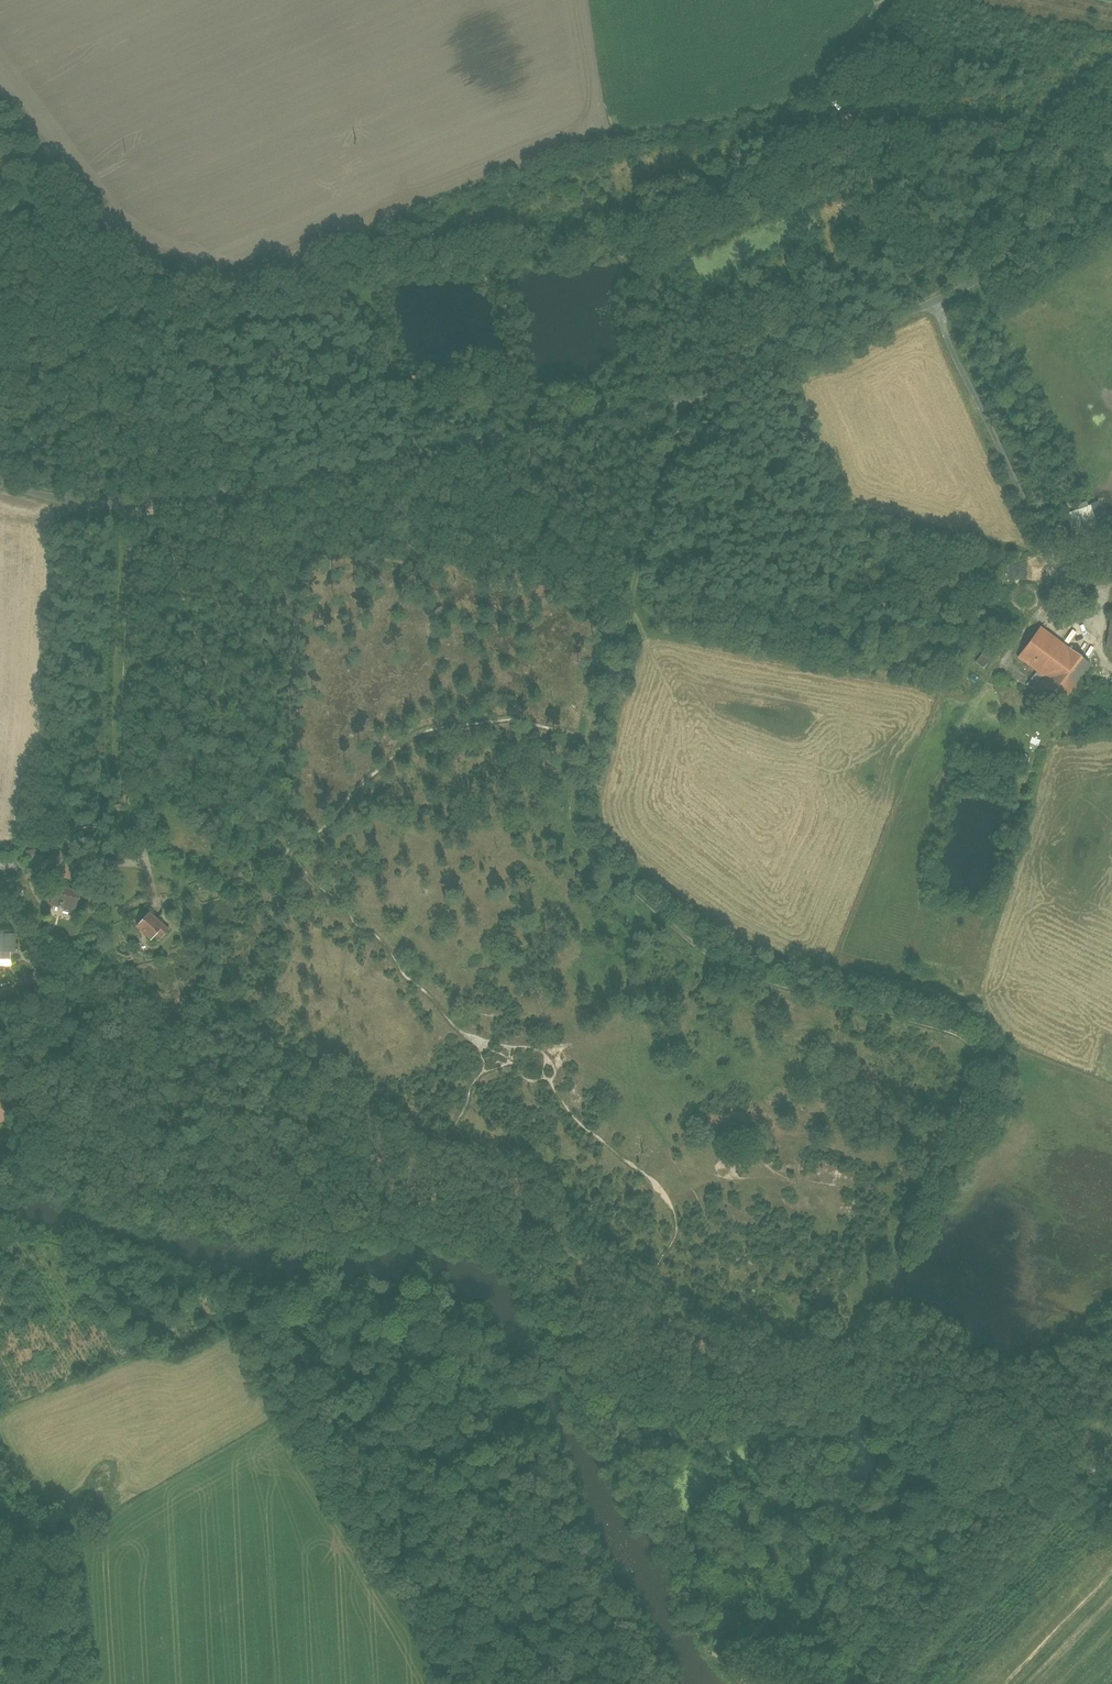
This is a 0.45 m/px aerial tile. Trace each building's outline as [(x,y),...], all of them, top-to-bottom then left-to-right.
[(1097,501),(1063,512),(1073,542),(1084,539),(1081,529),(1103,522),(1097,501)] [(1104,643),(1111,645),(1111,609),(1109,608),(1104,643)] [(1092,663),(1041,625),(1017,656),(1043,675),(1033,689),(1059,708),(1092,663)] [(970,661),(982,670),(995,654),(983,645),(970,661)] [(47,876),(38,879),(43,892),(51,889),(47,876)] [(80,895),(62,888),(55,906),(73,913),(80,895)] [(171,924),(155,910),(145,922),(161,936),(171,924)] [(0,934),(0,964),(11,964),(11,934),(0,934)]
